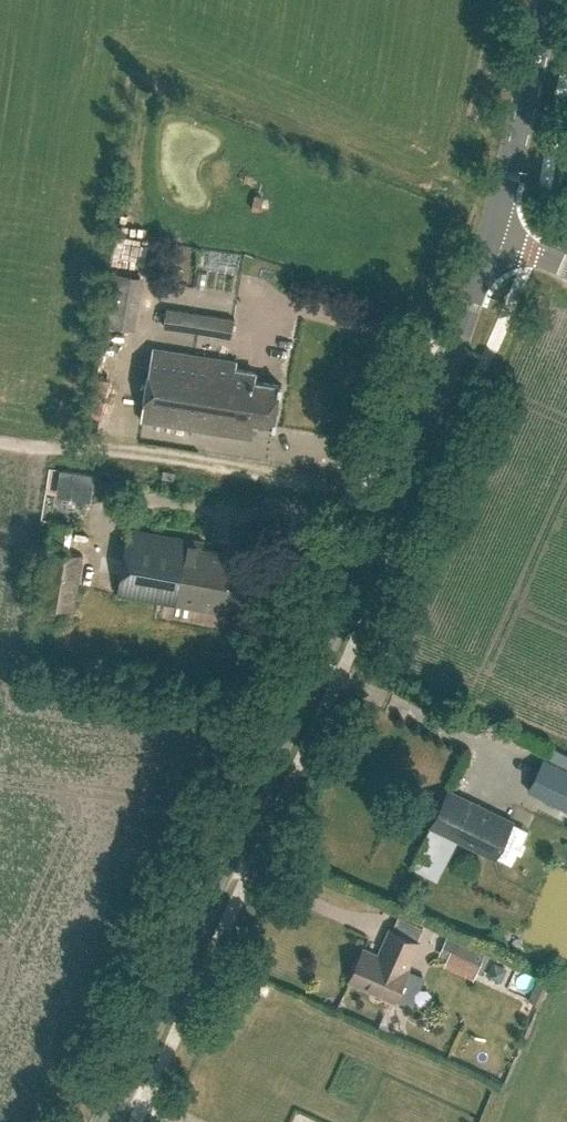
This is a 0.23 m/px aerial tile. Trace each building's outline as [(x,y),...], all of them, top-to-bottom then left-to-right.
[(119,268),(118,320),(145,320),(146,268),(119,268)] [(235,319),(167,308),(164,326),(232,337),(235,319)] [(276,425),(282,382),(256,378),(257,370),(237,367),(238,360),(153,347),(142,419),(252,436),(254,421),(276,425)] [(72,473),(68,499),(87,502),(90,475),(72,473)] [(124,553),(247,575),(249,561),(227,557),(228,551),(201,546),(202,540),(129,527),(124,553)] [(40,601),(40,604),(75,610),(84,555),(69,552),(49,549),(40,601)] [(242,601),(247,575),(124,553),(117,593),(227,612),(229,599),(242,601)] [(528,789),(566,809),(566,768),(544,757),(528,789)] [(432,826),(496,857),(513,821),(449,790),(432,826)] [(407,967),(419,941),(390,928),(378,954),(363,947),(349,978),(394,998),(408,967),(407,967)] [(448,959),(445,966),(474,980),(486,953),(448,935),(439,955),(448,959)]
